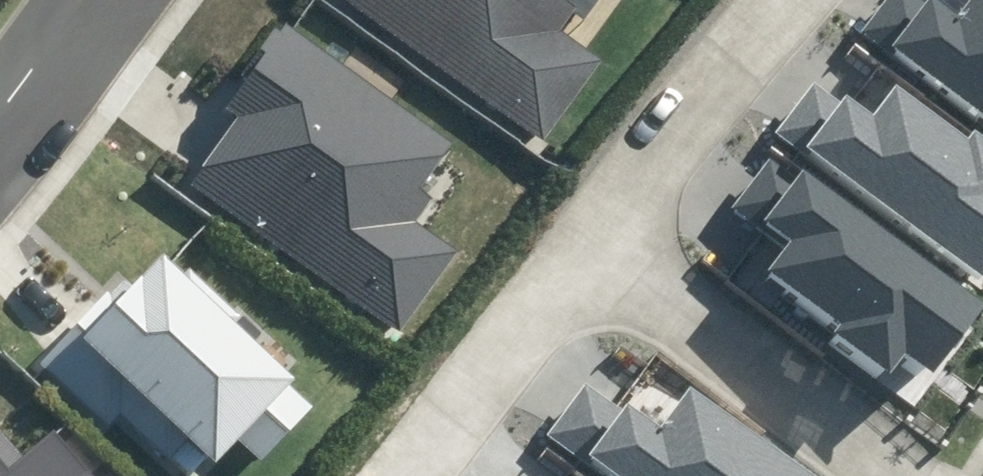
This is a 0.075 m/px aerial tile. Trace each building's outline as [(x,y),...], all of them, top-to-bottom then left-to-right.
[(545,139),(601,60),(560,32),(573,13),(583,20),(598,0),(346,0),(545,139)] [(860,29),(982,118),(982,0),(971,0),(960,15),(939,0),(881,0),(860,29)] [(193,183),(402,333),(459,254),(416,223),(434,198),(421,188),(454,144),(289,25),(284,32),(274,25),(236,76),(247,84),(228,109),(240,118),(193,183)] [(777,128),(982,279),(982,134),(972,126),(964,136),(894,85),(873,114),(847,95),(838,107),(808,85),(777,128)] [(891,372),(906,351),(935,372),(982,306),(982,301),(780,152),(737,210),(786,246),(771,266),(843,318),(834,330),(891,372)] [(124,412),(191,474),(208,455),(214,461),(235,439),(261,463),(314,407),(290,385),(297,377),(236,321),(243,314),(194,269),(189,275),(162,251),(120,295),(112,287),(43,360),(112,425),(124,412)] [(548,432),(612,475),(815,475),(689,388),(660,429),(587,377),(548,432)] [(55,432),(25,458),(0,430),(0,475),(93,475),(55,432)]
